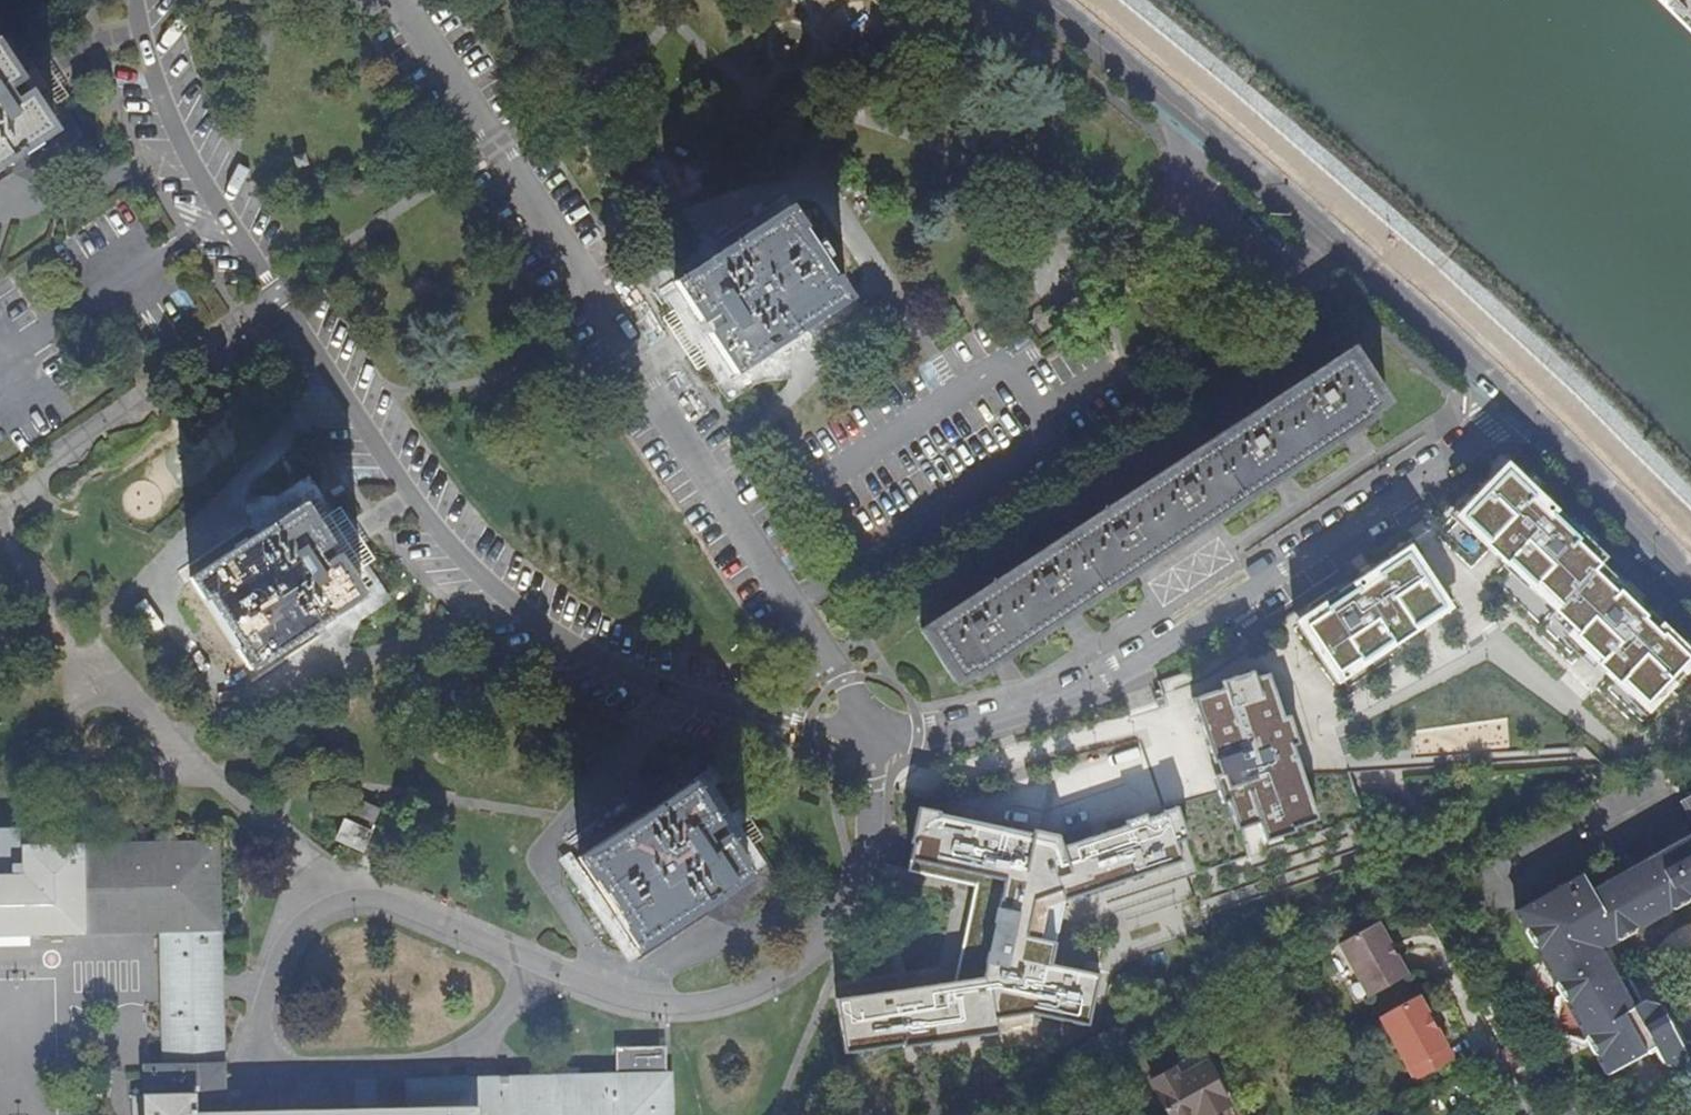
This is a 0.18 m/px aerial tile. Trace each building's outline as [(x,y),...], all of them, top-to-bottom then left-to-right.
[(12,40),(1,24),(0,25),(0,48),(12,40)] [(8,95),(24,84),(0,49),(0,175),(11,167),(58,136),(57,135),(33,98),(17,109),(8,95)] [(17,109),(33,98),(29,92),(24,84),(8,95),(17,109)] [(58,136),(11,167),(18,177),(40,187),(51,161),(81,141),(71,125),(57,135),(58,136)] [(827,287),(794,237),(801,232),(788,212),(721,256),(675,286),(699,323),(715,313),(724,326),(708,336),(732,374),(734,376),(780,346),(847,303),(834,283),(827,287)] [(827,287),(834,283),(801,232),(794,237),(827,287)] [(675,286),(721,256),(714,245),(692,236),(682,262),(652,282),(660,295),(675,286)] [(715,313),(699,323),(708,336),(724,326),(715,313)] [(734,376),(732,374),(719,382),(729,399),(762,377),(787,381),(787,356),(780,346),(734,376)] [(1188,464),(926,635),(958,684),(959,685),(976,674),(978,678),(991,670),(1004,661),(1010,657),(1062,624),(1073,616),(1079,612),(1133,577),(1144,570),(1213,525),(1287,477),(1357,431),(1361,429),(1377,419),(1374,414),(1389,404),(1357,354),(1194,460),(1188,464)] [(1461,511),(1570,623),(1655,709),(1690,674),(1690,638),(1623,569),(1515,459),(1461,511)] [(261,538),(304,509),(319,499),(309,484),(282,502),(252,504),(252,525),(261,538)] [(323,570),(313,556),(328,546),(304,509),(261,538),(194,583),(206,601),(210,598),(245,650),(241,653),(253,671),(319,627),(320,626),(363,598),(338,560),(323,570)] [(1458,607),(1414,540),(1296,617),(1340,684),(1458,607)] [(323,570),(338,560),(328,546),(313,556),(323,570)] [(320,626),(319,627),(326,637),(347,645),(358,621),(388,601),(379,587),(363,598),(320,626)] [(210,598),(206,601),(241,653),(245,650),(210,598)] [(1275,670),(1195,695),(1238,828),(1258,822),(1263,838),(1323,819),(1275,670)] [(692,787),(695,791),(712,779),(701,764),(670,785),(641,785),(643,806),(649,816),(692,787)] [(713,849),(703,835),(718,825),(695,791),(692,787),(649,816),(581,863),(593,881),(600,877),(633,926),(627,930),(641,951),(707,906),(752,875),(751,874),(728,839),(713,849)] [(1065,837),(922,806),(908,869),(977,884),(956,979),(836,997),(845,1055),(1035,1026),(1036,1017),(1092,1027),(1103,970),(1056,961),(1068,899),(1190,856),(1174,808),(1067,845),(1065,837)] [(340,840),(364,852),(373,836),(349,824),(340,840)] [(713,849),(728,839),(718,825),(703,835),(713,849)] [(1595,892),(1585,876),(1521,911),(1611,1073),(1656,1047),(1664,1062),(1669,1065),(1673,1066),(1678,1065),(1682,1063),(1684,1060),(1686,1054),(1686,1050),(1678,1036),(1679,1031),(1674,1024),(1672,1025),(1666,1016),(1669,1014),(1665,1007),(1645,1002),(1634,1008),(1602,950),(1690,899),(1690,838),(1595,892)] [(230,1099),(222,1099),(219,975),(217,849),(29,853),(29,842),(0,842),(0,931),(167,927),(172,1071),(152,1072),(153,1114),(230,1114),(230,1099)] [(752,875),(707,906),(716,919),(736,926),(744,902),(777,879),(766,863),(751,874),(752,875)] [(600,877),(593,881),(627,930),(633,926),(600,877)] [(1379,923),(1339,945),(1370,1000),(1410,977),(1379,923)] [(1422,998),(1382,1020),(1418,1084),(1457,1062),(1441,1032),(1431,1014),(1422,998)] [(1431,1014),(1441,1032),(1444,1031),(1434,1012),(1431,1014)] [(619,1083),(669,1082),(668,1046),(660,1046),(617,1046),(619,1083)] [(1211,1114),(1218,1114),(1231,1108),(1207,1065),(1182,1079),(1177,1071),(1153,1085),(1169,1114),(1200,1114),(1208,1111),(1211,1114)] [(669,1082),(619,1083),(579,1083),(414,1087),(415,1114),(412,1114),(670,1114),(669,1082)]
